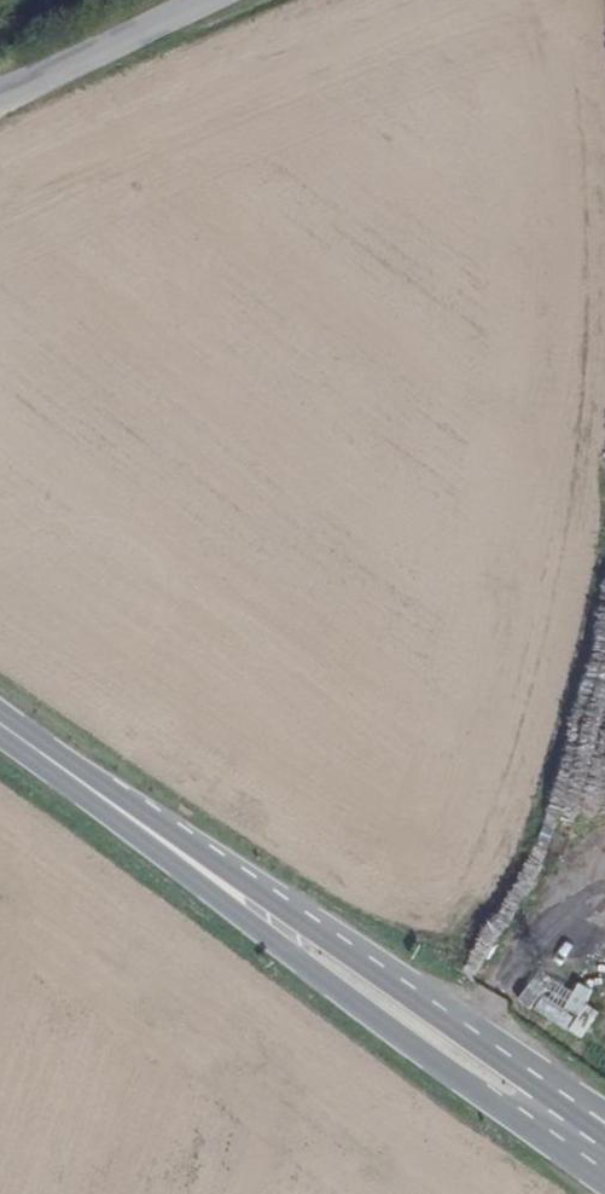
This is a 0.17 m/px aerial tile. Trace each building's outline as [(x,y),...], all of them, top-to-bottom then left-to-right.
[(534,974),(517,1001),(581,1039),(601,1005),(573,989),(570,995),(534,974)]
